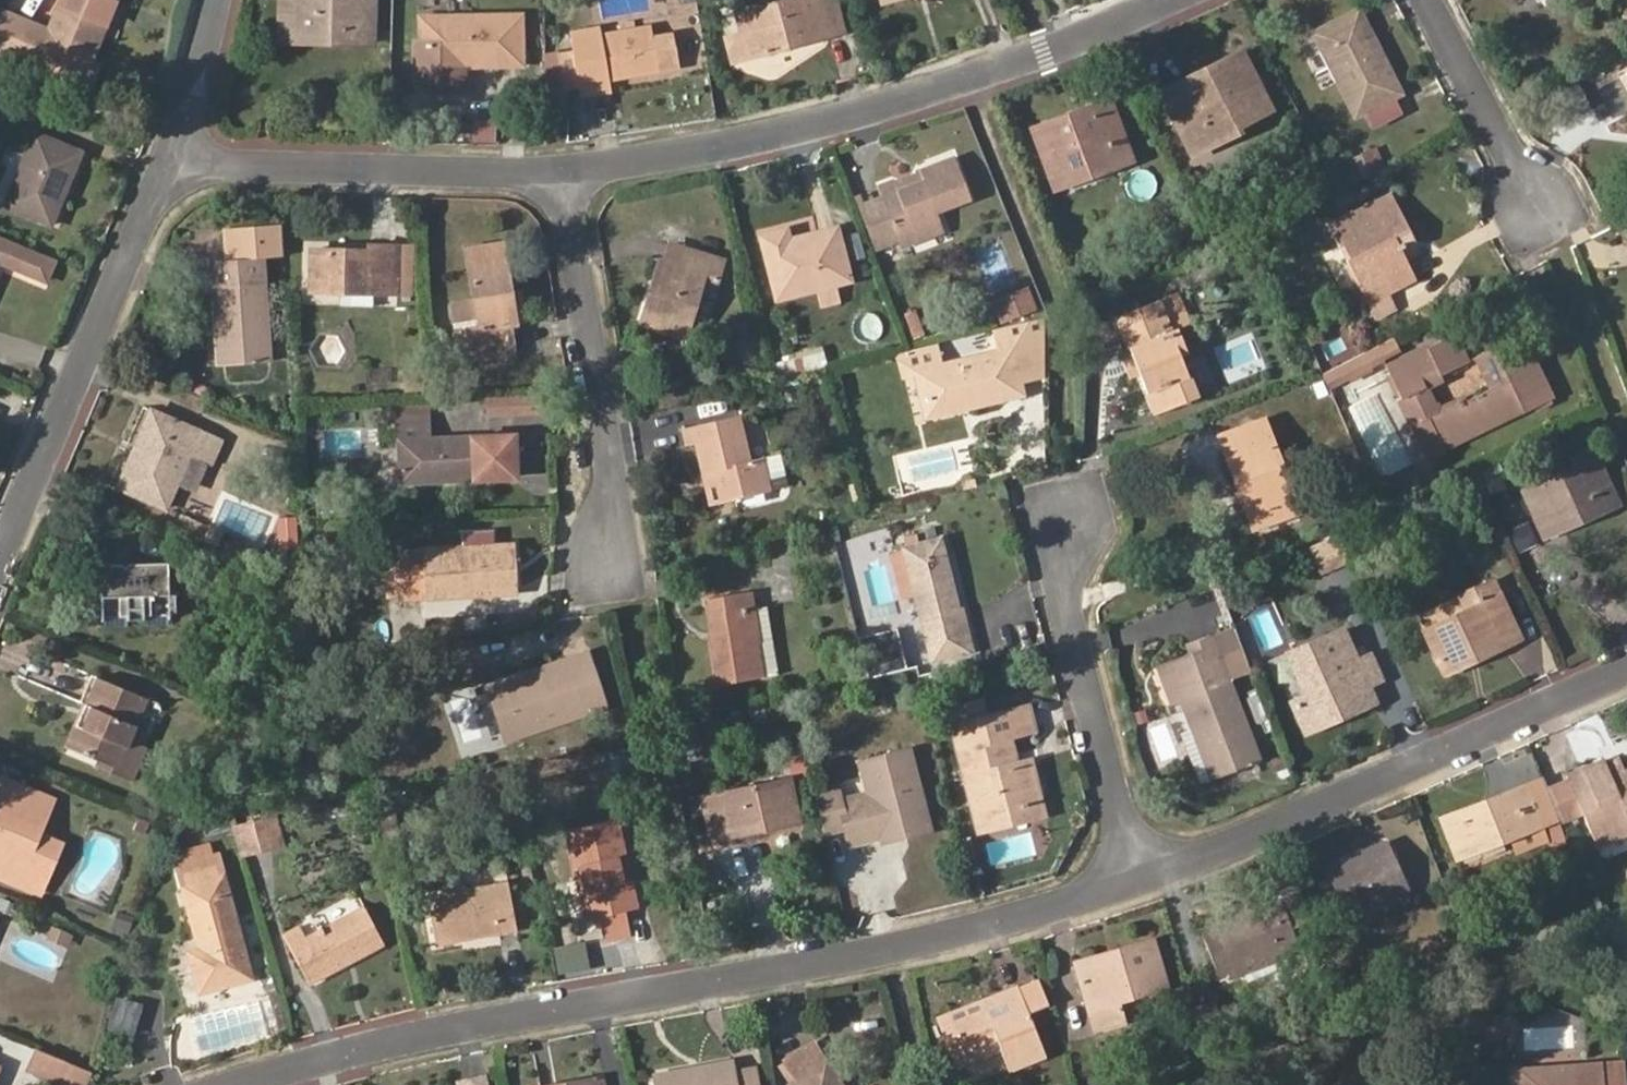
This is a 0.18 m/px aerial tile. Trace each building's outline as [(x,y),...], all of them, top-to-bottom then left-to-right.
[(31,35),(35,25),(5,13),(0,27),(0,55),(81,87),(90,63),(114,1),(112,0),(64,0),(52,31),(48,41),(31,35)] [(281,40),(336,42),(336,34),(292,33),(292,0),(282,0),(281,40)] [(375,0),(292,0),(292,33),(336,34),(336,42),(374,42),(375,0)] [(819,0),(795,0),(737,15),(742,35),(727,39),(732,61),(797,44),(794,34),(825,26),(819,0)] [(846,31),(838,0),(819,0),(825,26),(794,34),(797,44),(846,31)] [(1380,50),(1361,12),(1352,16),(1371,55),(1380,50)] [(1371,55),(1352,16),(1314,35),(1356,117),(1402,94),(1380,50),(1371,55)] [(523,65),(522,17),(420,18),(421,56),(459,56),(459,67),(523,65)] [(35,25),(31,35),(48,41),(52,31),(35,25)] [(703,57),(704,25),(679,25),(678,56),(703,57)] [(599,37),(599,32),(575,37),(577,52),(584,91),(609,88),(607,80),(659,70),(656,57),(652,36),(651,28),(599,37)] [(656,57),(671,54),(667,33),(652,36),(656,57)] [(568,93),(584,91),(577,52),(560,55),(564,72),(567,88),(568,93)] [(1190,84),(1188,80),(1162,92),(1195,155),(1241,132),(1239,127),(1271,110),(1242,53),(1207,70),(1209,76),(1190,84)] [(421,67),(459,67),(459,56),(421,56),(421,67)] [(81,87),(91,91),(99,67),(90,63),(81,87)] [(549,73),(550,89),(567,88),(564,72),(549,73)] [(1615,80),(1626,102),(1626,74),(1615,80)] [(1132,161),(1111,101),(1033,129),(1050,177),(1080,166),(1084,178),(1132,161)] [(52,224),(82,153),(37,134),(8,205),(52,224)] [(1369,181),(1382,174),(1371,151),(1358,157),(1369,181)] [(897,189),(895,180),(879,186),(883,197),(898,239),(941,223),(937,212),(971,200),(955,157),(920,170),(922,180),(897,189)] [(1050,177),(1053,188),(1084,178),(1080,166),(1050,177)] [(920,170),(895,180),(897,189),(922,180),(920,170)] [(873,249),(898,239),(883,197),(865,203),(863,195),(854,198),(867,233),(873,249)] [(1409,234),(1393,198),(1329,228),(1340,250),(1344,248),(1350,262),(1347,264),(1367,306),(1371,304),(1395,293),(1415,283),(1399,250),(1394,242),(1409,234)] [(227,364),(271,361),(264,259),(284,257),(282,223),(225,227),(227,260),(212,261),(217,335),(224,335),(227,364)] [(898,239),(901,249),(944,235),(941,223),(898,239)] [(841,238),(839,228),(818,232),(820,242),(841,238)] [(790,238),(788,229),(760,235),(776,299),(816,289),(837,284),(852,280),(841,238),(820,242),(818,232),(790,238)] [(1399,250),(1414,243),(1409,234),(1394,242),(1399,250)] [(52,262),(0,240),(0,263),(44,280),(52,262)] [(505,243),(466,250),(475,301),(452,306),(458,344),(482,340),(483,345),(512,340),(510,325),(504,288),(512,287),(505,243)] [(369,245),(369,250),(314,248),(313,290),(397,292),(398,274),(395,274),(394,246),(369,245)] [(689,251),(668,245),(663,261),(685,268),(689,251)] [(1340,250),(1347,264),(1350,262),(1344,248),(1340,250)] [(663,261),(660,260),(639,323),(685,337),(705,273),(720,276),(724,261),(689,251),(685,268),(663,261)] [(822,307),(841,303),(837,284),(816,289),(822,307)] [(510,325),(519,324),(512,287),(504,288),(510,325)] [(1036,308),(1028,288),(991,302),(998,322),(1036,308)] [(1378,316),(1401,306),(1395,293),(1371,304),(1378,316)] [(1176,331),(1163,300),(1120,317),(1135,357),(1141,374),(1157,415),(1185,405),(1186,407),(1194,404),(1193,402),(1199,399),(1184,355),(1191,352),(1182,329),(1176,331)] [(925,337),(916,311),(904,315),(914,340),(925,337)] [(1022,396),(1021,386),(1015,354),(1039,350),(1038,319),(993,331),(996,352),(939,366),(917,371),(926,408),(968,401),(969,407),(1022,396)] [(1469,359),(1457,334),(1387,368),(1401,398),(1396,401),(1425,461),(1452,449),(1449,441),(1490,421),(1489,413),(1518,400),(1524,413),(1554,399),(1534,356),(1502,372),(1492,352),(1475,360),(1489,391),(1467,401),(1442,413),(1437,403),(1430,389),(1444,382),(1440,374),(1469,359)] [(219,365),(227,364),(224,335),(217,335),(219,365)] [(1383,362),(1403,353),(1397,337),(1376,347),(1383,362)] [(458,344),(459,349),(483,345),(482,340),(458,344)] [(485,359),(514,354),(512,340),(483,345),(485,359)] [(1199,399),(1220,392),(1204,347),(1191,352),(1184,355),(1199,399)] [(1371,368),(1383,362),(1376,347),(1365,353),(1371,368)] [(936,350),(913,355),(917,371),(939,366),(936,350)] [(1021,386),(1040,382),(1039,350),(1015,354),(1021,386)] [(1373,375),(1371,368),(1365,353),(1343,363),(1350,378),(1352,384),(1373,375)] [(1128,360),(1134,376),(1141,374),(1135,357),(1128,360)] [(1329,387),(1350,378),(1343,363),(1323,373),(1329,387)] [(428,391),(440,390),(438,377),(427,377),(428,391)] [(530,406),(544,405),(544,389),(529,390),(530,406)] [(510,407),(530,406),(529,390),(508,391),(510,407)] [(535,433),(431,438),(427,394),(397,395),(403,480),(537,473),(535,433)] [(1444,406),(1442,401),(1437,403),(1442,413),(1467,401),(1465,396),(1444,406)] [(1452,449),(1524,413),(1518,400),(1489,413),(1490,421),(1449,441),(1452,449)] [(928,418),(969,407),(968,401),(926,408),(928,418)] [(216,439),(153,411),(119,486),(168,507),(191,454),(214,463),(221,445),(216,439)] [(750,461),(738,416),(683,428),(687,446),(696,445),(711,503),(787,487),(779,455),(750,461)] [(1221,434),(1226,448),(1270,434),(1265,418),(1221,434)] [(1260,514),(1296,502),(1270,434),(1226,448),(1240,485),(1248,482),(1260,514)] [(1576,467),(1524,491),(1528,502),(1548,493),(1560,518),(1592,503),(1597,513),(1619,503),(1595,449),(1573,460),(1576,467)] [(1257,527),(1300,511),(1296,502),(1260,514),(1248,482),(1240,485),(1257,527)] [(1592,503),(1560,518),(1548,493),(1528,502),(1545,537),(1597,513),(1592,503)] [(286,539),(303,539),(302,525),(301,514),(285,515),(286,539)] [(461,532),(462,547),(399,551),(399,554),(401,597),(401,600),(517,593),(516,571),(503,573),(502,545),(495,545),(494,530),(461,532)] [(335,543),(334,532),(320,533),(320,544),(335,543)] [(1350,565),(1339,538),(1310,550),(1322,578),(1350,565)] [(958,610),(941,539),(905,549),(923,620),(958,610)] [(503,573),(516,571),(515,544),(502,545),(503,573)] [(387,597),(401,597),(399,554),(385,554),(387,597)] [(125,567),(121,563),(102,588),(103,616),(130,615),(129,598),(151,597),(152,614),(172,612),(167,561),(129,563),(125,567)] [(121,563),(101,564),(102,588),(121,563)] [(1493,575),(1473,583),(1483,608),(1470,614),(1427,633),(1445,673),(1467,663),(1463,652),(1516,629),(1493,575)] [(1473,583),(1459,589),(1470,614),(1483,608),(1473,583)] [(755,611),(751,592),(706,599),(720,684),(764,676),(760,647),(775,644),(770,608),(755,611)] [(859,635),(870,675),(909,665),(898,625),(859,635)] [(1229,683),(1253,673),(1235,627),(1211,636),(1229,683)] [(1360,659),(1346,627),(1286,655),(1305,698),(1291,704),(1300,724),(1374,690),(1372,684),(1384,678),(1372,653),(1360,659)] [(1467,663),(1521,639),(1516,629),(1463,652),(1467,663)] [(1187,645),(1190,654),(1157,666),(1170,699),(1178,697),(1192,732),(1198,730),(1217,778),(1259,761),(1229,683),(1211,636),(1211,635),(1187,645)] [(764,676),(781,673),(775,644),(760,647),(764,676)] [(605,706),(588,655),(490,687),(507,739),(605,706)] [(85,705),(68,746),(74,749),(92,707),(87,704),(99,677),(92,674),(80,702),(85,705)] [(132,740),(150,698),(99,677),(87,704),(92,707),(74,749),(100,759),(119,767),(116,775),(132,782),(146,747),(132,740)] [(1300,724),(1304,733),(1378,699),(1374,690),(1300,724)] [(953,726),(986,717),(981,700),(948,708),(953,726)] [(1034,730),(1029,707),(986,717),(953,726),(978,830),(1028,819),(1020,785),(1034,781),(1030,760),(1017,763),(1011,736),(1034,730)] [(1182,736),(1201,783),(1217,778),(1198,730),(1192,732),(1182,736)] [(902,821),(926,817),(909,747),(860,760),(869,794),(841,800),(838,791),(816,796),(825,833),(847,827),(851,844),(880,838),(903,832),(902,821)] [(1625,772),(1619,756),(1605,762),(1612,777),(1625,772)] [(100,759),(98,767),(116,775),(119,767),(100,759)] [(1605,762),(1569,778),(1570,782),(1583,811),(1597,846),(1626,832),(1626,771),(1625,772),(1612,777),(1605,762)] [(800,820),(792,779),(702,797),(711,839),(731,835),(730,827),(755,822),(757,829),(800,820)] [(5,854),(0,865),(0,873),(20,881),(27,864),(50,873),(62,843),(40,833),(53,800),(5,780),(0,791),(0,852),(5,854)] [(1455,858),(1561,819),(1549,790),(1545,780),(1491,800),(1494,809),(1444,828),(1455,858)] [(1028,819),(1042,815),(1034,781),(1020,785),(1028,819)] [(1561,819),(1562,820),(1583,811),(1570,782),(1549,790),(1561,819)] [(1491,800),(1441,819),(1444,828),(1494,809),(1491,800)] [(279,841),(290,839),(285,816),(242,826),(248,853),(279,846),(279,841)] [(231,832),(228,817),(200,823),(204,838),(231,832)] [(881,842),(930,832),(926,817),(902,821),(903,832),(880,838),(881,842)] [(150,823),(139,818),(135,828),(145,833),(150,823)] [(638,909),(618,819),(568,830),(587,919),(601,916),(606,940),(633,935),(628,910),(638,909)] [(731,835),(757,829),(755,822),(730,827),(731,835)] [(1374,857),(1344,870),(1341,862),(1327,869),(1346,913),(1408,886),(1388,842),(1371,850),(1374,857)] [(211,844),(181,851),(184,863),(213,855),(211,844)] [(1341,862),(1344,870),(1374,857),(1371,850),(1341,862)] [(213,855),(184,863),(176,865),(201,948),(205,963),(194,965),(200,992),(252,977),(219,853),(213,855)] [(20,881),(42,890),(50,873),(27,864),(20,881)] [(518,929),(509,882),(428,896),(437,945),(518,929)] [(1281,949),(1297,943),(1292,926),(1313,918),(1303,893),(1202,930),(1217,973),(1227,970),(1281,949)] [(358,894),(315,917),(321,929),(364,906),(358,894)] [(307,937),(300,925),(284,934),(311,984),(385,944),(364,906),(321,929),(307,937)] [(72,931),(54,923),(49,936),(67,943),(72,931)] [(1167,987),(1153,939),(1112,951),(1114,960),(1077,971),(1095,1031),(1125,1022),(1119,1001),(1167,987)] [(201,948),(190,951),(194,965),(205,963),(201,948)] [(1227,970),(1229,977),(1284,957),(1281,949),(1227,970)] [(1075,963),(1077,971),(1114,960),(1112,951),(1075,963)] [(1029,1013),(1047,1006),(1039,984),(1020,991),(1029,1013)] [(1020,991),(1019,988),(1000,996),(1007,1014),(994,1019),(991,1012),(954,1023),(968,1061),(1001,1048),(1009,1068),(1045,1053),(1029,1013),(1020,991)] [(111,1025),(138,1030),(144,998),(117,993),(111,1025)] [(994,1019),(1007,1014),(1000,996),(950,1014),(954,1023),(991,1012),(994,1019)] [(1483,1043),(1472,1039),(1466,1055),(1476,1059),(1483,1043)] [(798,1083),(794,1084),(841,1084),(814,1046),(786,1064),(798,1083)] [(67,1084),(76,1064),(40,1048),(30,1070),(67,1084)] [(1464,1060),(1474,1064),(1476,1059),(1466,1055),(1464,1060)] [(730,1060),(654,1074),(656,1084),(759,1084),(756,1068),(732,1073),(730,1060)] [(1626,1060),(1525,1070),(1527,1084),(1626,1084),(1626,1071),(1626,1060)] [(602,1077),(587,1080),(587,1084),(604,1084),(602,1077)]
